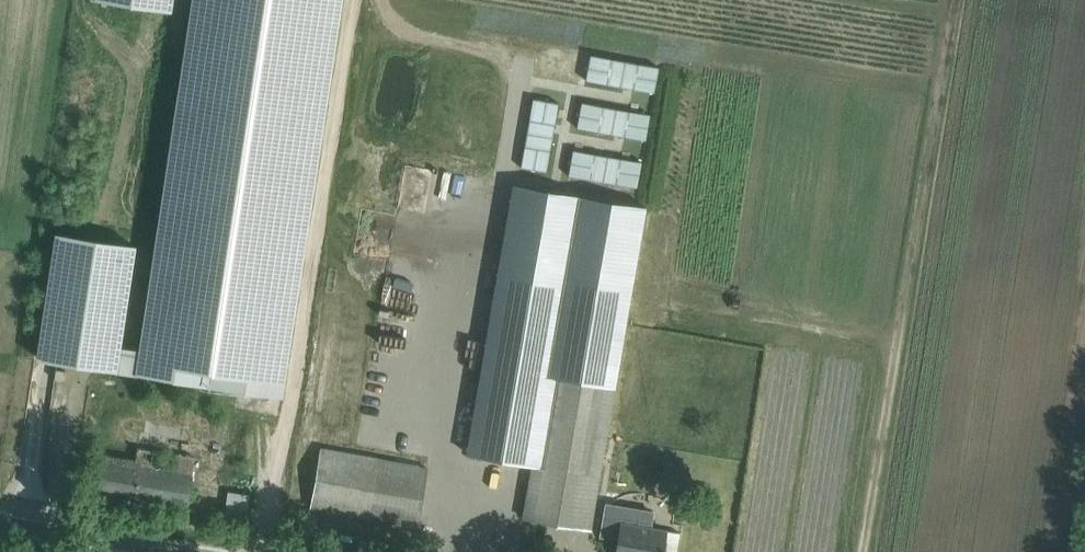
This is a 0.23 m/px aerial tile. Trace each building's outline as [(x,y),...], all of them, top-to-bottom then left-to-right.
[(342,0),(191,0),(139,348),(121,345),(136,244),(54,232),(35,357),(117,370),(281,395),(342,0)] [(172,0),(106,0),(171,10),(172,0)] [(588,65),(586,78),(654,91),(656,77),(658,66),(590,53),(588,65)] [(532,96),(520,165),(546,169),(558,101),(532,96)] [(581,100),(577,125),(645,138),(649,113),(581,100)] [(573,148),(568,173),(636,186),(641,161),(573,148)] [(488,327),(467,453),(532,464),(523,517),(591,528),(644,205),(513,183),(494,296),(488,327)] [(191,488),(195,456),(137,447),(135,460),(101,454),(95,494),(187,509),(191,488)] [(323,448),(312,507),(366,516),(415,525),(426,467),(376,458),(323,448)] [(244,519),(248,495),(229,492),(226,516),(244,519)] [(602,534),(618,537),(616,551),(665,551),(665,548),(677,550),(679,532),(605,519),(602,534)]
